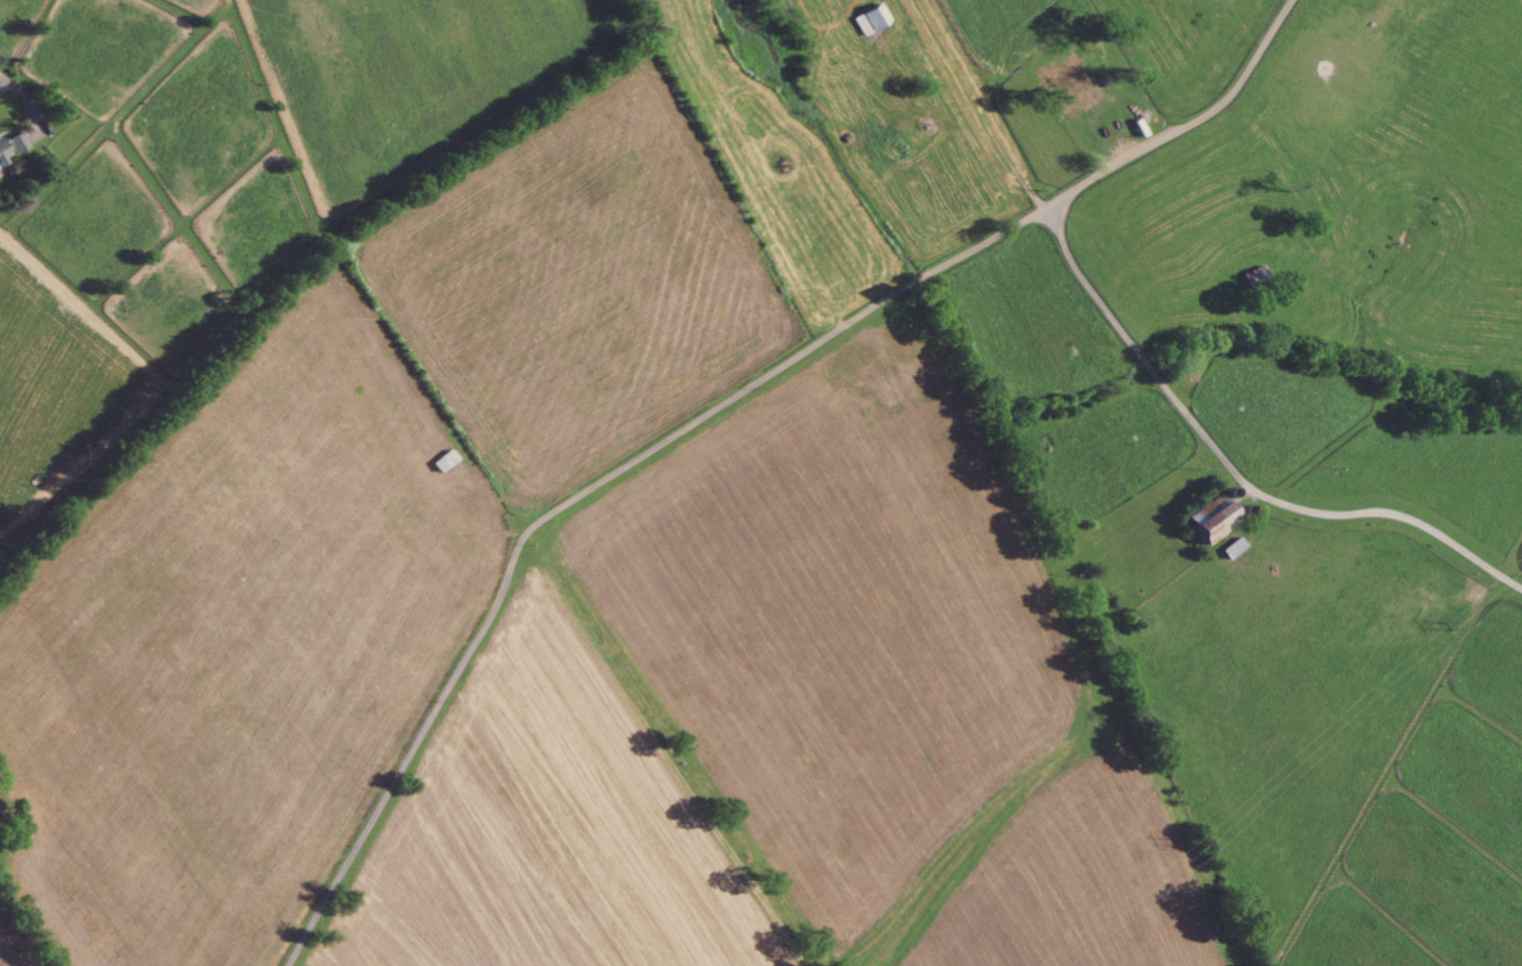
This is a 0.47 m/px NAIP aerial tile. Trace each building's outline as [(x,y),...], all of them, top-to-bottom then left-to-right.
[(895,23),(887,4),(860,16),(868,35),(895,23)] [(31,149),(24,133),(9,139),(16,155),(31,149)] [(4,158),(11,155),(2,137),(0,138),(0,169),(8,165),(4,158)] [(1244,521),(1226,491),(1191,512),(1209,542),(1244,521)] [(1233,559),(1250,545),(1242,535),(1225,550),(1233,559)]
